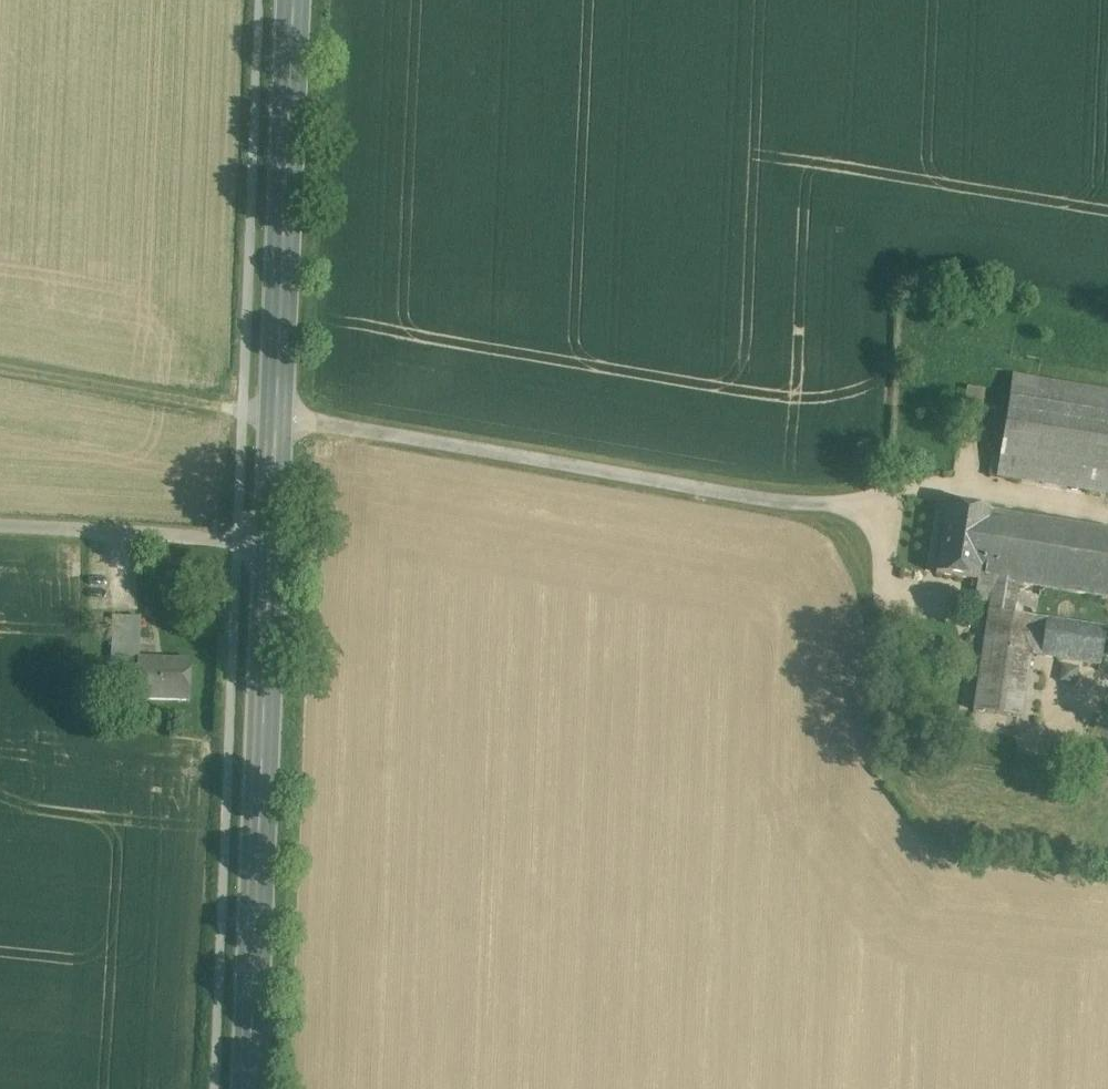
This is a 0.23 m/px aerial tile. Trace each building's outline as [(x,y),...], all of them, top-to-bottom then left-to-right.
[(1037,379),(1013,374),(1009,398),(1033,402),(1037,379)] [(1037,379),(1033,402),(1107,414),(1107,391),(1037,379)] [(985,391),(967,388),(962,417),(980,420),(985,391)] [(1009,398),(996,477),(1107,495),(1107,414),(1033,402),(1009,398)] [(1006,511),(947,502),(936,573),(978,580),(974,600),(990,603),(991,603),(1005,515),(1006,511)] [(991,603),(990,603),(988,610),(1012,613),(1017,583),(1107,597),(1107,531),(1005,515),(991,603)] [(1012,613),(988,610),(973,710),(1022,717),(1031,654),(1100,664),(1105,628),(1012,613)] [(126,617),(113,617),(112,644),(124,644),(126,617)] [(140,617),(126,617),(124,644),(139,645),(140,617)] [(124,644),(112,644),(112,653),(139,654),(139,645),(124,644)] [(190,660),(138,658),(137,687),(136,699),(189,701),(190,660)] [(1075,682),(1079,667),(1064,663),(1060,678),(1075,682)] [(137,687),(110,687),(110,698),(136,699),(137,687)] [(1043,744),(1021,740),(1018,755),(1041,759),(1043,744)]
